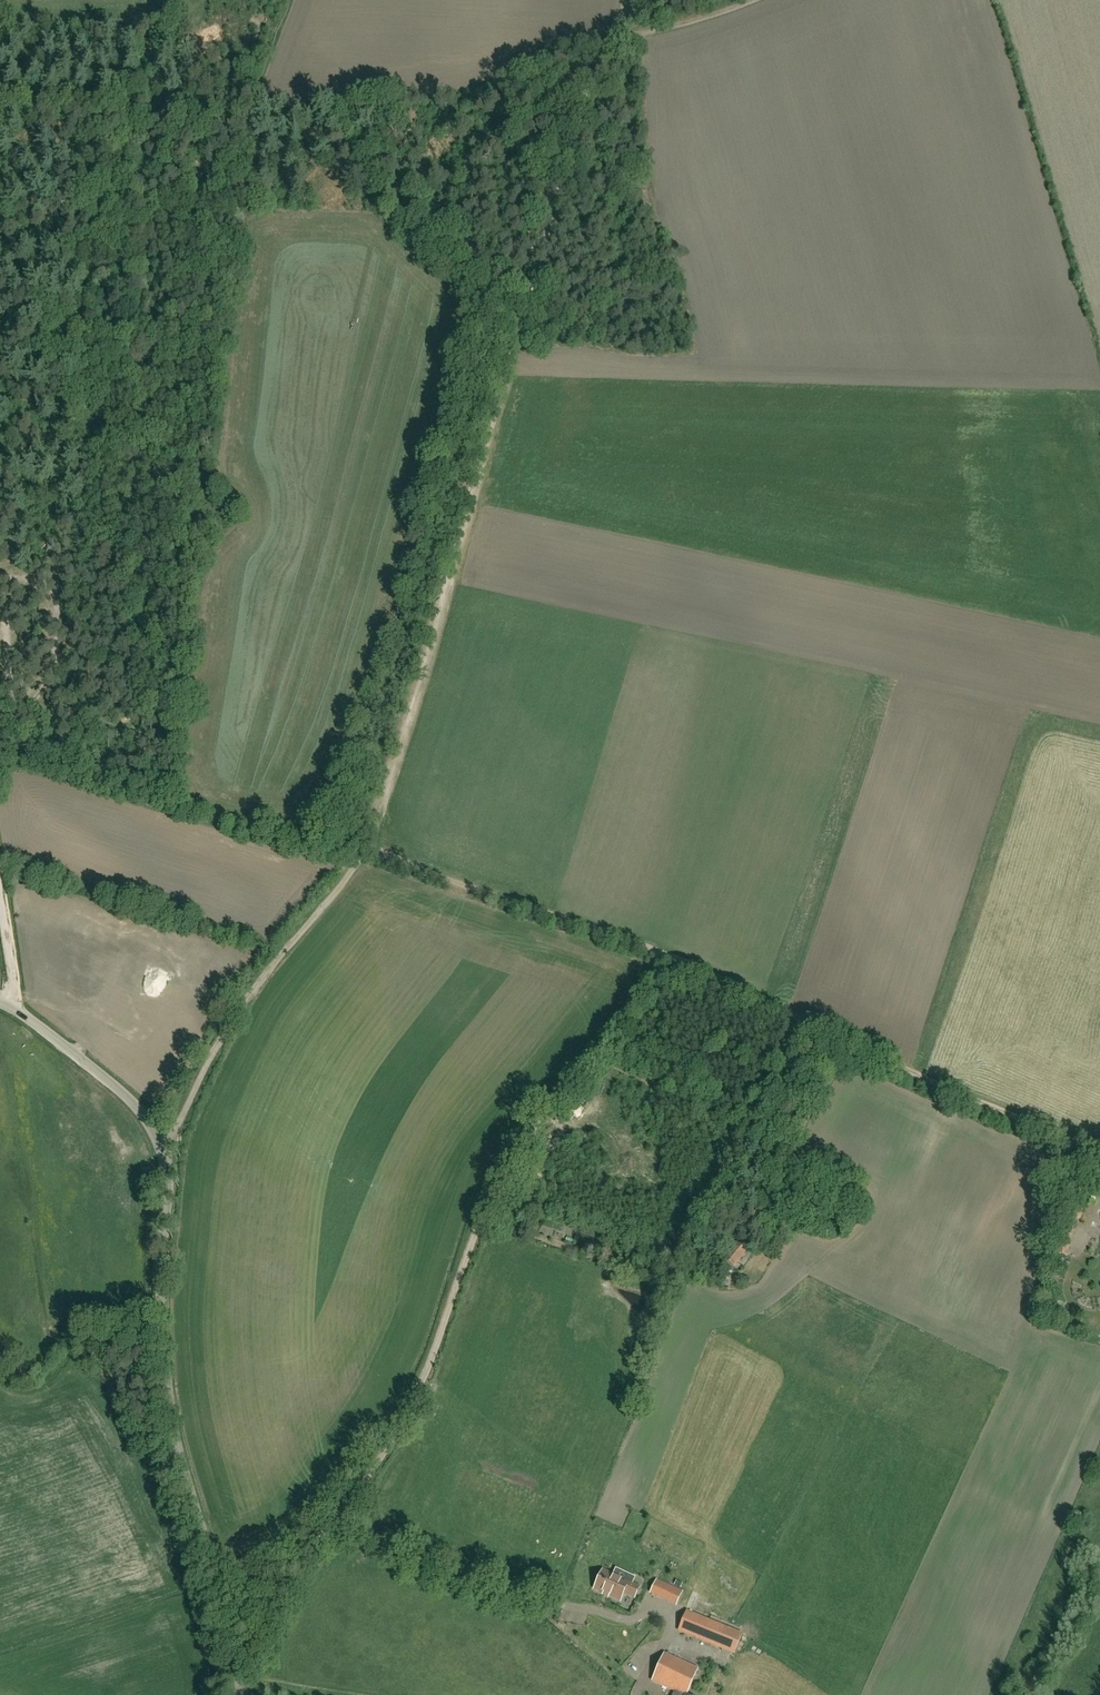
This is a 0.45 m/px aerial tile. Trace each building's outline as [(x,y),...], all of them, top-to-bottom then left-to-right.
[(739,1241),(725,1260),(734,1267),(748,1248),(739,1241)] [(623,1580),(613,1575),(603,1571),(594,1589),(621,1601),(624,1593),(635,1598),(640,1587),(632,1584),(635,1578),(626,1574),(623,1580)] [(680,1606),(686,1592),(656,1579),(650,1593),(680,1606)] [(679,1628),(735,1651),(741,1636),(686,1613),(679,1628)] [(698,1668),(664,1653),(652,1681),(683,1694),(687,1694),(698,1668)]
